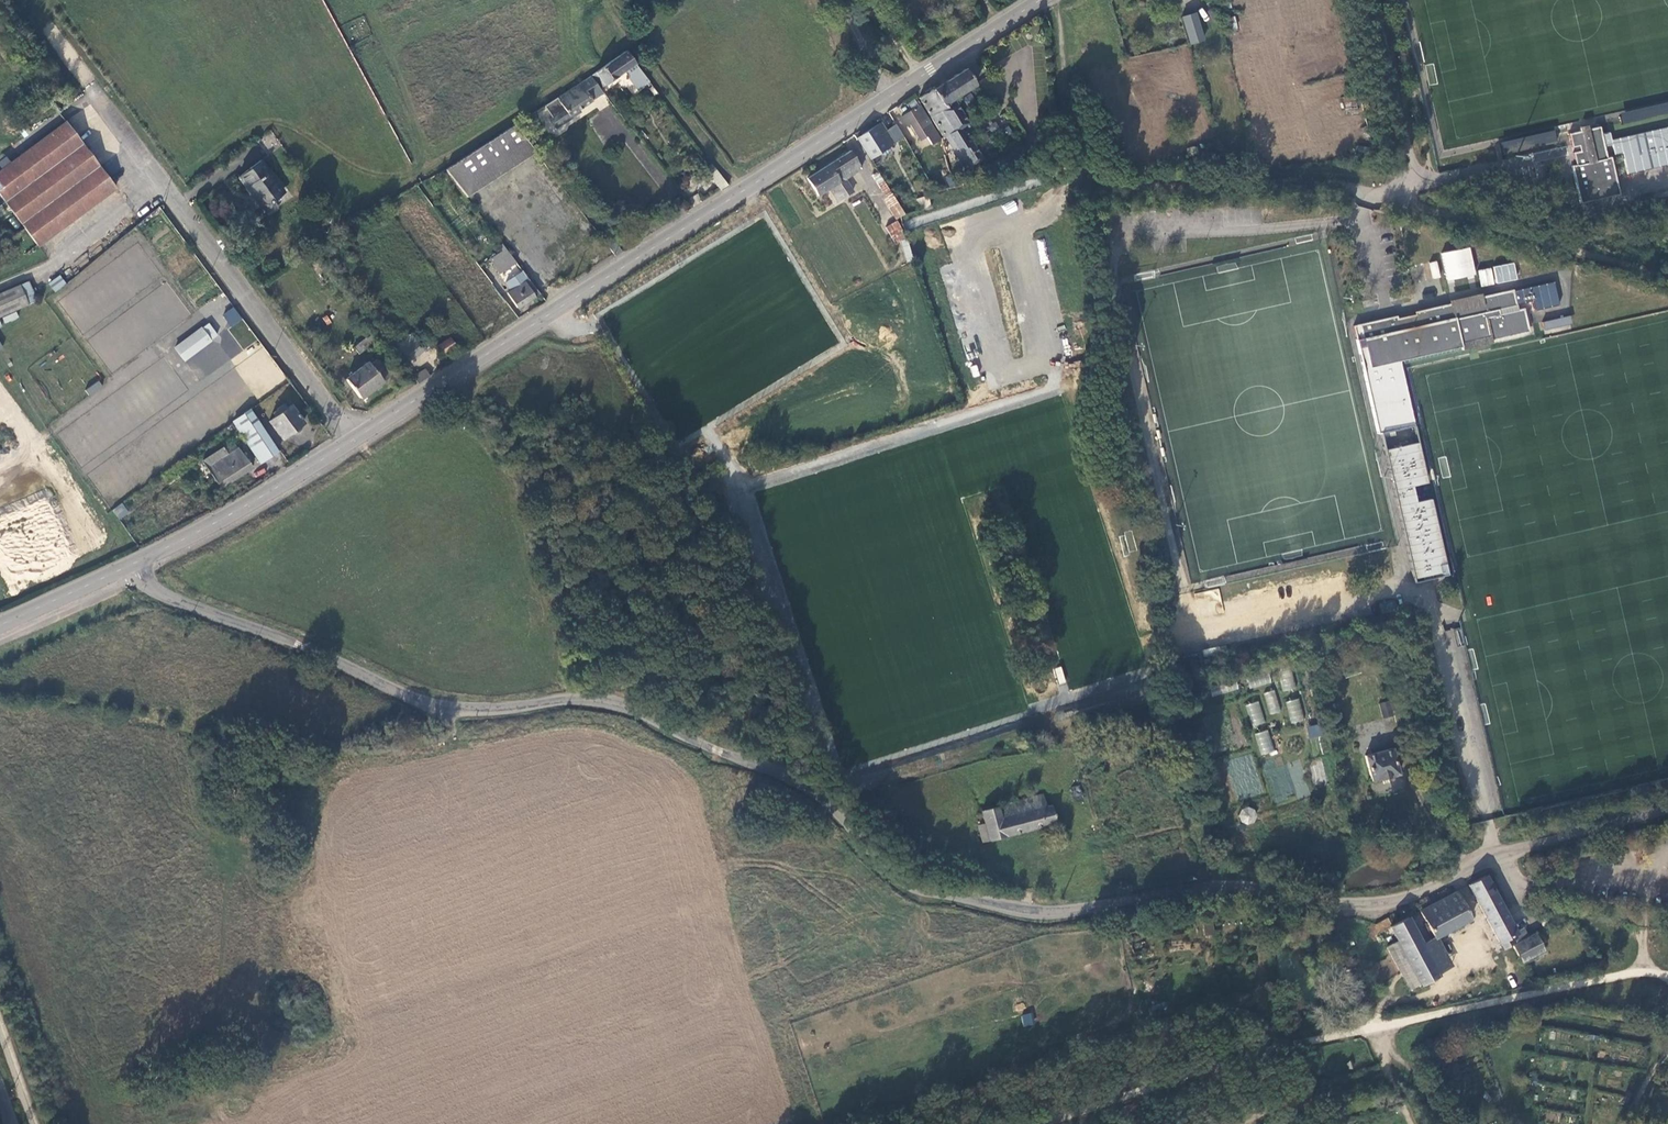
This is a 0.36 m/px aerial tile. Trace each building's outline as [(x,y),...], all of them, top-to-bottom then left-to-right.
[(1189,42),(1203,39),(1195,13),(1181,17),(1189,42)] [(600,88),(635,64),(626,52),(591,77),(600,88)] [(945,135),(966,168),(982,157),(972,142),(970,143),(967,138),(970,136),(966,130),(963,132),(960,128),(968,123),(954,102),(954,103),(952,100),(975,85),(965,68),(919,98),(943,136),(945,135)] [(551,116),(550,120),(553,124),(559,127),(563,124),(564,120),(603,93),(600,88),(591,77),(544,106),(551,116)] [(1622,124),(1667,114),(1667,104),(1620,115),(1622,124)] [(920,140),(926,136),(935,131),(920,105),(901,116),(907,126),(910,124),(920,140)] [(870,158),(903,136),(896,123),(886,130),(881,122),(858,138),(870,158)] [(37,246),(115,189),(67,123),(0,172),(0,196),(20,224),(37,246)] [(535,151),(514,124),(445,169),(465,196),(535,151)] [(1579,151),(1572,153),(1575,165),(1571,166),(1580,203),(1619,194),(1610,157),(1606,158),(1599,127),(1568,134),(1571,147),(1578,146),(1579,151)] [(1604,135),(1607,147),(1614,145),(1616,155),(1622,154),(1627,174),(1667,165),(1667,127),(1612,139),(1611,133),(1604,135)] [(257,139),(268,154),(281,145),(270,130),(257,139)] [(935,131),(926,136),(931,144),(940,138),(935,131)] [(1501,144),(1503,155),(1560,142),(1558,131),(1501,144)] [(829,188),(837,201),(852,191),(844,178),(861,167),(850,150),(817,170),(829,188)] [(1306,161),(1307,152),(1283,151),(1282,160),(1306,161)] [(268,177),(279,196),(281,195),(272,183),(276,180),(269,169),(267,170),(260,160),(258,161),(268,177)] [(272,201),(279,196),(268,177),(258,161),(238,176),(245,185),(243,187),(250,196),(252,195),(259,205),(262,203),(268,211),(275,206),(272,201)] [(817,170),(806,178),(817,196),(829,188),(817,170)] [(885,197),(891,193),(878,173),(877,174),(875,171),(871,174),(873,176),(872,177),(885,197)] [(720,192),(728,187),(718,173),(710,178),(720,192)] [(896,218),(904,213),(891,193),(885,197),(883,198),(896,218)] [(1014,200),(1002,206),(1006,214),(1018,209),(1014,200)] [(892,243),(905,239),(899,221),(886,226),(892,243)] [(1392,225),(1357,233),(1395,411),(1646,357),(1635,307),(1608,313),(1606,299),(1543,312),(1536,279),(1503,286),(1497,261),(1457,269),(1477,363),(1424,374),(1392,225)] [(615,256),(622,252),(612,239),(605,243),(615,256)] [(908,239),(900,241),(906,261),(913,259),(908,239)] [(1036,240),(1041,264),(1048,262),(1043,239),(1036,240)] [(499,274),(515,263),(504,249),(489,259),(499,274)] [(1431,279),(1440,278),(1438,261),(1429,262),(1431,279)] [(517,308),(538,293),(522,272),(505,283),(510,290),(507,293),(517,308)] [(48,284),(55,293),(66,285),(59,276),(48,284)] [(19,285),(28,305),(37,301),(28,282),(19,285)] [(19,285),(0,293),(0,318),(28,305),(19,285)] [(74,289),(59,300),(117,380),(114,359),(123,358),(125,357),(123,344),(110,345),(98,347),(110,338),(109,327),(105,321),(103,309),(95,310),(88,301),(72,303),(84,294),(81,289),(74,289)] [(231,327),(242,318),(233,307),(222,315),(231,327)] [(15,312),(2,317),(5,323),(18,318),(15,312)] [(203,327),(193,334),(202,346),(211,339),(203,327)] [(193,334),(192,333),(173,347),(182,359),(202,346),(193,334)] [(411,336),(410,334),(396,345),(391,349),(404,365),(422,350),(416,342),(420,339),(415,333),(411,336)] [(364,339),(353,347),(358,354),(374,343),(370,338),(366,340),(364,339)] [(436,348),(441,356),(455,347),(450,339),(436,348)] [(346,379),(360,398),(373,388),(374,389),(378,390),(380,388),(381,386),(379,384),(389,377),(377,360),(370,365),(368,363),(365,365),(362,361),(358,364),(361,368),(346,379)] [(417,383),(429,376),(424,369),(412,376),(417,383)] [(90,396),(103,387),(98,380),(85,389),(90,396)] [(268,422),(281,440),(303,423),(290,406),(286,409),(283,405),(276,410),(276,411),(272,414),(274,418),(268,422)] [(231,421),(237,428),(254,417),(250,411),(248,409),(231,421)] [(178,410),(157,423),(160,430),(170,424),(175,432),(181,429),(188,440),(168,452),(170,456),(207,434),(195,415),(185,422),(178,410)] [(260,463),(278,451),(254,417),(237,428),(260,463)] [(1418,442),(1384,450),(1414,582),(1448,574),(1430,499),(1416,502),(1412,485),(1427,482),(1418,442)] [(237,449),(233,443),(224,449),(228,455),(237,449)] [(228,455),(224,449),(203,463),(221,489),(251,468),(237,449),(228,455)] [(123,506),(115,513),(122,521),(130,514),(123,506)] [(1064,681),(1059,666),(1051,669),(1055,683),(1064,681)] [(1279,672),(1283,692),(1296,689),(1292,669),(1279,672)] [(1249,688),(1271,684),(1270,673),(1247,677),(1249,688)] [(1269,715),(1280,712),(1275,690),(1264,693),(1269,715)] [(1390,699),(1380,702),(1383,716),(1393,714),(1390,699)] [(1289,723),(1302,722),(1300,700),(1287,700),(1289,723)] [(1245,705),(1252,727),(1265,723),(1258,701),(1245,705)] [(1323,736),(1319,723),(1307,727),(1311,740),(1323,736)] [(1261,755),(1274,751),(1267,730),(1254,735),(1261,755)] [(1399,773),(1392,748),(1365,755),(1372,781),(1399,773)] [(982,842),(1056,822),(1052,805),(1048,806),(1044,792),(982,810),(986,823),(977,825),(982,842)] [(1254,810),(1248,807),(1241,809),(1238,815),(1241,822),(1247,825),(1254,823),(1256,816),(1254,810)] [(1486,874),(1468,884),(1500,942),(1511,936),(1514,941),(1515,943),(1513,944),(1522,961),(1544,949),(1535,932),(1528,936),(1523,926),(1516,930),(1486,874)] [(1420,910),(1435,937),(1471,918),(1456,890),(1420,910)] [(1408,916),(1390,926),(1397,939),(1386,944),(1409,988),(1420,982),(1421,984),(1439,974),(1438,971),(1423,944),(1408,916)] [(1204,935),(1214,935),(1214,922),(1204,923),(1204,935)] [(1511,936),(1500,942),(1503,947),(1514,941),(1511,936)] [(1423,944),(1438,971),(1450,965),(1435,937),(1423,944)] [(1544,949),(1522,961),(1523,963),(1546,952),(1544,949)] [(1023,1026),(1033,1025),(1032,1013),(1022,1014),(1023,1026)] [(1623,1099),(1627,1101),(1631,1091),(1626,1089),(1623,1099)]
